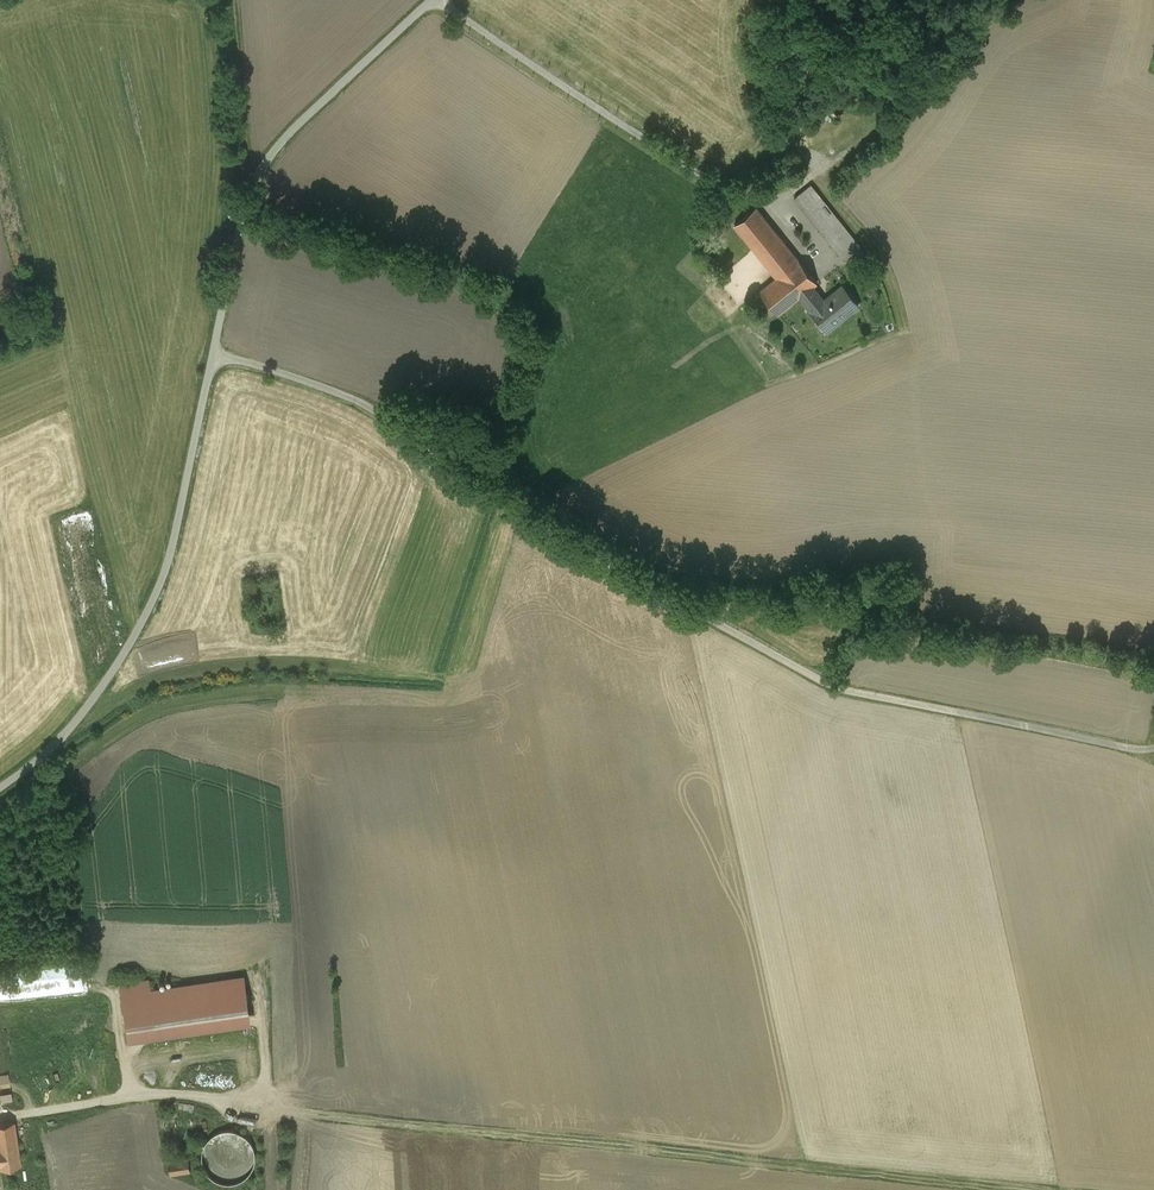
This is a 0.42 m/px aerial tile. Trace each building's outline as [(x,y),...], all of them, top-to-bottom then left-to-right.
[(861,248),(811,184),(794,197),(844,261),(861,248)] [(798,260),(756,207),(734,224),(777,277),(798,260)] [(777,277),(776,277),(760,291),(778,314),(800,296),(812,286),(817,283),(798,260),(777,277)] [(812,286),(800,296),(811,310),(824,300),(812,286)] [(811,310),(811,311),(818,320),(821,318),(829,329),(858,305),(842,286),(824,300),(811,310)] [(148,992),(123,996),(128,1032),(248,1015),(243,979),(148,992)] [(146,981),(122,985),(123,996),(148,992),(146,981)] [(0,1073),(0,1082),(10,1082),(10,1073),(0,1073)] [(2,1101),(14,1099),(12,1091),(0,1093),(2,1101)] [(0,1124),(0,1169),(20,1165),(13,1122),(0,1124)] [(221,1131),(213,1135),(206,1143),(203,1153),(204,1164),(209,1173),(217,1179),(227,1182),(238,1180),(247,1175),(253,1166),(255,1156),(253,1146),(248,1138),(240,1132),(231,1130),(221,1131)] [(188,1158),(169,1161),(171,1174),(190,1171),(188,1158)]
